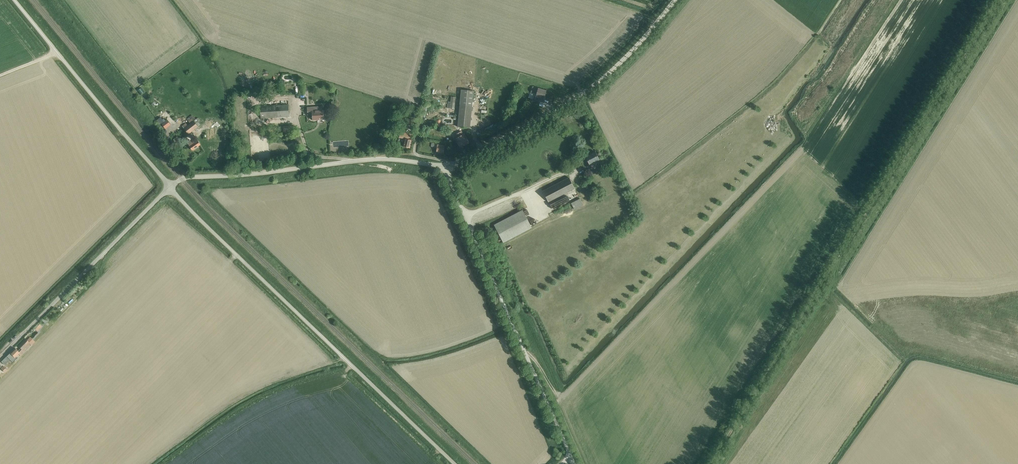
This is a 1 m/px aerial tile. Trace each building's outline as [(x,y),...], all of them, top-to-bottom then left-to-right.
[(546,91),(533,87),(531,92),(537,93),(536,96),(535,100),(542,102),(543,98),(544,98),(546,91)] [(447,102),(447,108),(454,108),(455,97),(450,96),(450,102),(447,102)] [(460,105),(459,116),(453,115),(453,118),(458,119),(457,127),(470,128),(472,106),(473,97),(461,96),(460,105)] [(417,119),(423,121),(427,105),(421,104),(417,119)] [(261,116),(261,118),(289,117),(288,105),(260,106),(260,109),(256,109),(256,117),(261,116)] [(314,111),(314,107),(308,108),(309,115),(312,114),(313,120),(324,119),(323,110),(314,111)] [(200,125),(198,122),(201,120),(199,117),(196,119),(194,116),(193,117),(192,115),(187,119),(191,123),(188,126),(186,123),(182,126),(188,134),(200,125)] [(162,124),(166,120),(162,116),(158,119),(162,124)] [(163,123),(167,128),(172,123),(168,119),(163,123)] [(399,137),(403,138),(405,139),(403,146),(410,148),(413,135),(401,132),(399,137)] [(464,134),(457,138),(455,139),(460,147),(469,142),(464,134)] [(187,142),(188,143),(192,150),(200,145),(196,139),(192,142),(190,140),(187,142)] [(436,152),(444,153),(445,145),(437,144),(436,152)] [(585,157),(589,164),(599,159),(595,152),(585,157)] [(543,191),(548,202),(574,188),(569,177),(543,191)] [(554,200),(557,205),(570,199),(567,193),(554,200)] [(571,203),(574,209),(583,205),(580,198),(571,203)] [(494,225),(504,242),(531,228),(522,210),(494,225)] [(15,348),(7,356),(10,360),(12,362),(16,359),(14,357),(18,353),(20,356),(31,345),(25,339),(18,346),(22,349),(20,351),(19,350),(18,351),(15,348)] [(7,356),(2,362),(5,365),(10,360),(7,356)]
